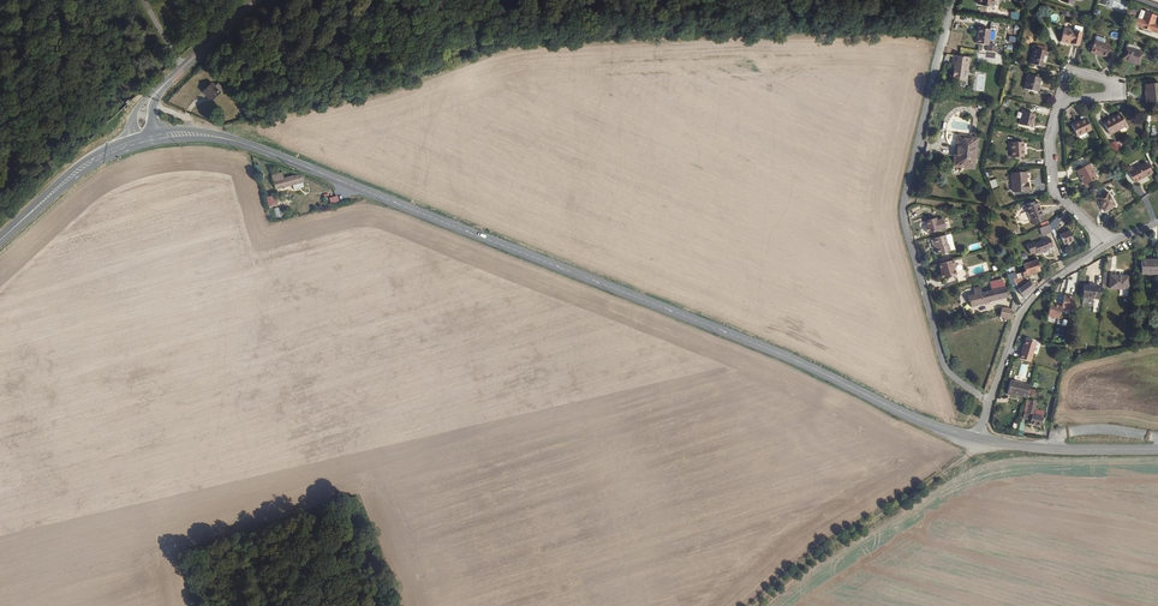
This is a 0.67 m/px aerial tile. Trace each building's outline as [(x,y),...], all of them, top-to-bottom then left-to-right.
[(997,19),(1018,20),(1018,12),(997,11),(997,19)] [(1052,23),(1058,20),(1056,14),(1049,16),(1052,23)] [(1145,14),(1142,23),(1136,21),(1133,29),(1157,38),(1157,35),(1157,29),(1153,27),(1156,19),(1145,14)] [(977,41),(979,41),(988,43),(990,43),(992,28),(979,26),(977,41)] [(1079,45),(1083,33),(1082,33),(1075,30),(1067,28),(1063,40),(1079,45)] [(1097,40),(1096,42),(1093,50),(1093,52),(1108,57),(1112,45),(1106,43),(1097,40)] [(1045,67),(1049,51),(1038,48),(1033,63),(1045,67)] [(1140,66),(1144,54),(1127,49),(1123,61),(1140,66)] [(955,63),(954,70),(954,75),(961,77),(961,79),(968,80),(969,72),(972,57),(960,54),(955,53),(954,54),(953,63),(955,63)] [(1038,92),(1042,78),(1030,75),(1026,88),(1038,92)] [(224,91),(213,81),(202,91),(212,101),(224,91)] [(1147,88),(1149,105),(1157,105),(1157,88),(1147,88)] [(1032,127),(1036,113),(1025,110),(1021,124),(1032,127)] [(1129,125),(1122,113),(1105,122),(1112,135),(1129,125)] [(1092,129),(1087,120),(1075,126),(1080,136),(1092,129)] [(975,169),(979,138),(957,135),(953,166),(975,169)] [(252,142),(251,146),(270,152),(271,148),(252,142)] [(1026,158),(1026,143),(1013,143),(1013,158),(1026,158)] [(1077,168),(1087,164),(1085,159),(1075,163),(1077,168)] [(1099,178),(1092,163),(1080,169),(1088,184),(1099,178)] [(1129,172),(1135,183),(1149,176),(1153,174),(1148,163),(1129,172)] [(295,190),(305,187),(302,174),(284,178),(282,172),(273,175),(276,191),(294,187),(295,190)] [(1028,184),(1028,173),(1014,173),(1014,192),(1030,192),(1030,184),(1028,184)] [(1149,176),(1135,183),(1138,189),(1152,181),(1149,176)] [(1118,205),(1111,193),(1101,198),(1108,211),(1118,205)] [(339,204),(337,196),(329,199),(331,207),(339,204)] [(277,206),(275,197),(267,199),(270,208),(277,206)] [(1043,215),(1037,201),(1028,205),(1033,219),(1043,215)] [(1043,215),(1033,219),(1035,224),(1045,220),(1043,215)] [(944,229),(942,219),(936,220),(935,218),(923,221),(925,227),(924,228),(925,233),(927,233),(927,234),(944,229)] [(1048,226),(1043,228),(1047,235),(1055,231),(1051,225),(1048,226)] [(1079,238),(1073,229),(1064,234),(1069,243),(1079,238)] [(953,251),(949,235),(943,237),(930,241),(932,247),(934,247),(935,250),(937,256),(949,252),(953,251)] [(1057,248),(1053,239),(1039,245),(1043,254),(1057,248)] [(1039,267),(1035,258),(1022,263),(1025,270),(1015,274),(1019,280),(1021,278),(1022,279),(1031,272),(1034,271),(1039,267)] [(1142,260),(1142,272),(1157,272),(1157,260),(1142,260)] [(950,261),(937,265),(939,271),(940,275),(937,276),(939,282),(952,278),(954,276),(953,271),(952,272),(951,268),(952,268),(950,261)] [(1015,274),(1007,277),(1013,292),(1020,288),(1019,288),(1019,286),(1016,282),(1019,280),(1015,274)] [(1132,288),(1133,275),(1116,274),(1116,287),(1132,288)] [(987,302),(1008,296),(1006,287),(1004,287),(1002,280),(992,284),(994,290),(984,292),(987,302)] [(1020,288),(1023,293),(1034,287),(1033,285),(1031,282),(1019,288),(1020,288)] [(1104,296),(1105,285),(1088,283),(1087,294),(1104,296)] [(975,293),(966,295),(967,300),(969,300),(971,306),(987,302),(984,292),(982,285),(974,288),(975,293)] [(1072,310),(1075,297),(1063,295),(1061,307),(1072,310)] [(1059,313),(1061,307),(1050,304),(1049,310),(1059,313)] [(999,316),(1008,319),(1010,310),(1001,308),(999,316)] [(1058,323),(1059,312),(1047,311),(1046,322),(1058,323)] [(1036,341),(1025,338),(1020,358),(1030,361),(1036,341)] [(1021,364),(1018,376),(1025,378),(1028,366),(1021,364)] [(1011,378),(1008,392),(1012,393),(1013,392),(1027,395),(1028,391),(1029,386),(1030,383),(1011,378)] [(1031,425),(1035,426),(1037,415),(1034,415),(1038,400),(1028,398),(1024,412),(1025,412),(1023,419),(1032,421),(1031,425)] [(1037,415),(1035,426),(1043,428),(1045,417),(1037,415)]
